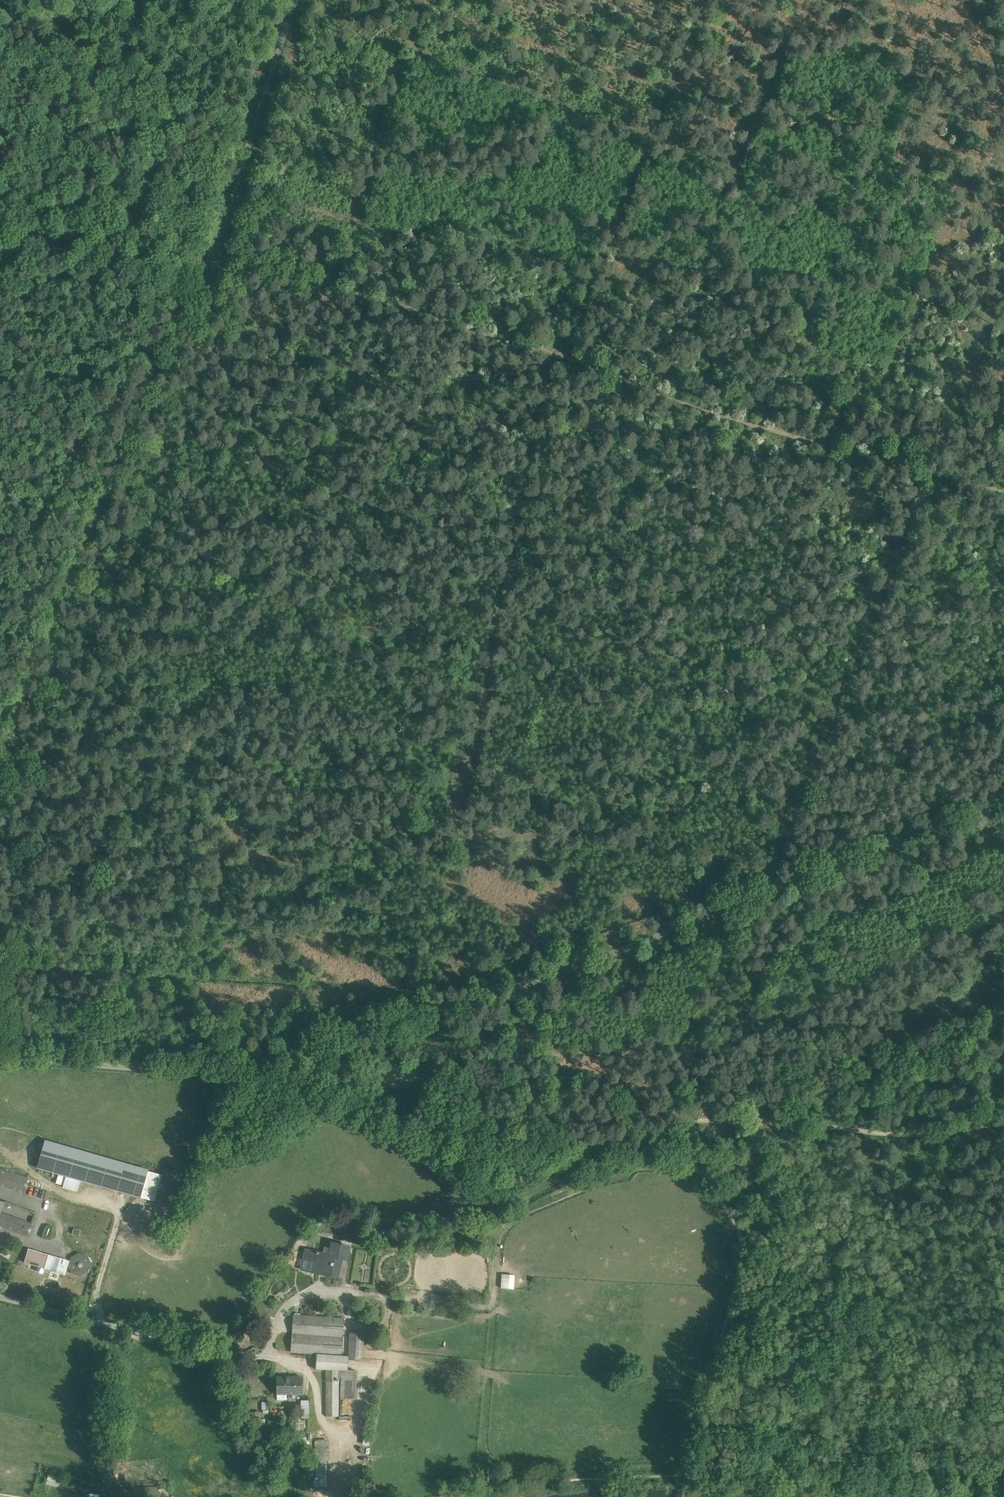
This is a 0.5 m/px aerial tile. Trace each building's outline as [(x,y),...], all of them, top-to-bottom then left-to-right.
[(148,1170),(46,1140),(38,1167),(67,1176),(81,1180),(141,1197),(148,1171),(148,1170)] [(0,1170),(0,1184),(24,1192),(29,1178),(0,1170)] [(148,1171),(141,1196),(155,1200),(162,1175),(148,1171)] [(81,1180),(67,1176),(64,1187),(77,1191),(81,1180)] [(47,1191),(29,1185),(26,1195),(44,1200),(47,1191)] [(4,1203),(4,1202),(0,1201),(0,1228),(1,1228),(2,1226),(27,1235),(31,1224),(29,1223),(33,1213),(4,1203)] [(184,1229),(175,1225),(168,1241),(177,1245),(184,1229)] [(330,1255),(306,1249),(301,1268),(338,1277),(342,1258),(347,1259),(349,1246),(333,1243),(330,1255)] [(70,1260),(29,1248),(25,1262),(39,1266),(38,1271),(44,1273),(45,1268),(66,1274),(70,1260)] [(87,1256),(79,1254),(73,1258),(70,1265),(74,1273),(82,1275),(89,1271),(96,1273),(99,1264),(96,1263),(91,1263),(87,1256)] [(511,1272),(501,1273),(501,1281),(512,1281),(511,1272)] [(344,1318),(295,1315),(292,1352),(317,1354),(341,1356),(344,1318)] [(363,1334),(350,1333),(349,1356),(349,1358),(362,1359),(363,1334)] [(341,1356),(317,1354),(316,1369),(326,1369),(339,1369),(339,1378),(341,1378),(342,1370),(348,1370),(349,1358),(349,1356),(341,1356)] [(339,1369),(326,1369),(326,1416),(339,1416),(339,1378),(339,1369)] [(348,1370),(342,1370),(341,1378),(341,1398),(355,1399),(356,1370),(348,1370)] [(303,1377),(277,1377),(277,1393),(303,1393),(303,1377)] [(300,1417),(310,1417),(309,1399),(299,1399),(300,1417)] [(327,1486),(327,1464),(316,1464),(316,1486),(327,1486)] [(47,1484),(59,1485),(60,1476),(48,1474),(47,1484)] [(138,1487),(138,1489),(118,1489),(118,1496),(159,1496),(158,1487),(138,1487)]
